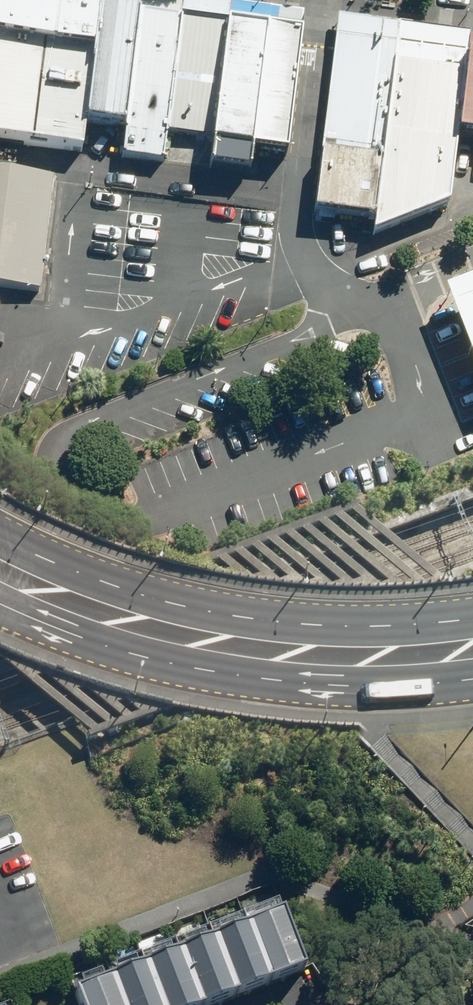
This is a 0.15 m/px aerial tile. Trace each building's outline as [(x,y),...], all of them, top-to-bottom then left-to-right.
[(110,13),(6,0),(5,0),(0,42),(0,52),(104,65),(110,13)] [(163,150),(179,21),(110,13),(104,65),(91,167),(160,176),(163,150)] [(220,154),(236,29),(179,21),(163,150),(220,157),(220,154)] [(287,163),(303,37),(236,29),(220,154),(287,163)] [(382,222),(405,41),(341,33),(325,161),(319,214),(382,222)] [(472,119),(472,49),(405,41),(382,222),(380,238),(461,211),(472,119)] [(91,167),(104,65),(0,52),(0,156),(91,167)] [(46,182),(0,176),(0,292),(32,296),(46,182)] [(426,306),(472,424),(472,288),(426,306)] [(79,990),(85,1004),(203,1004),(320,958),(297,902),(79,990)]
